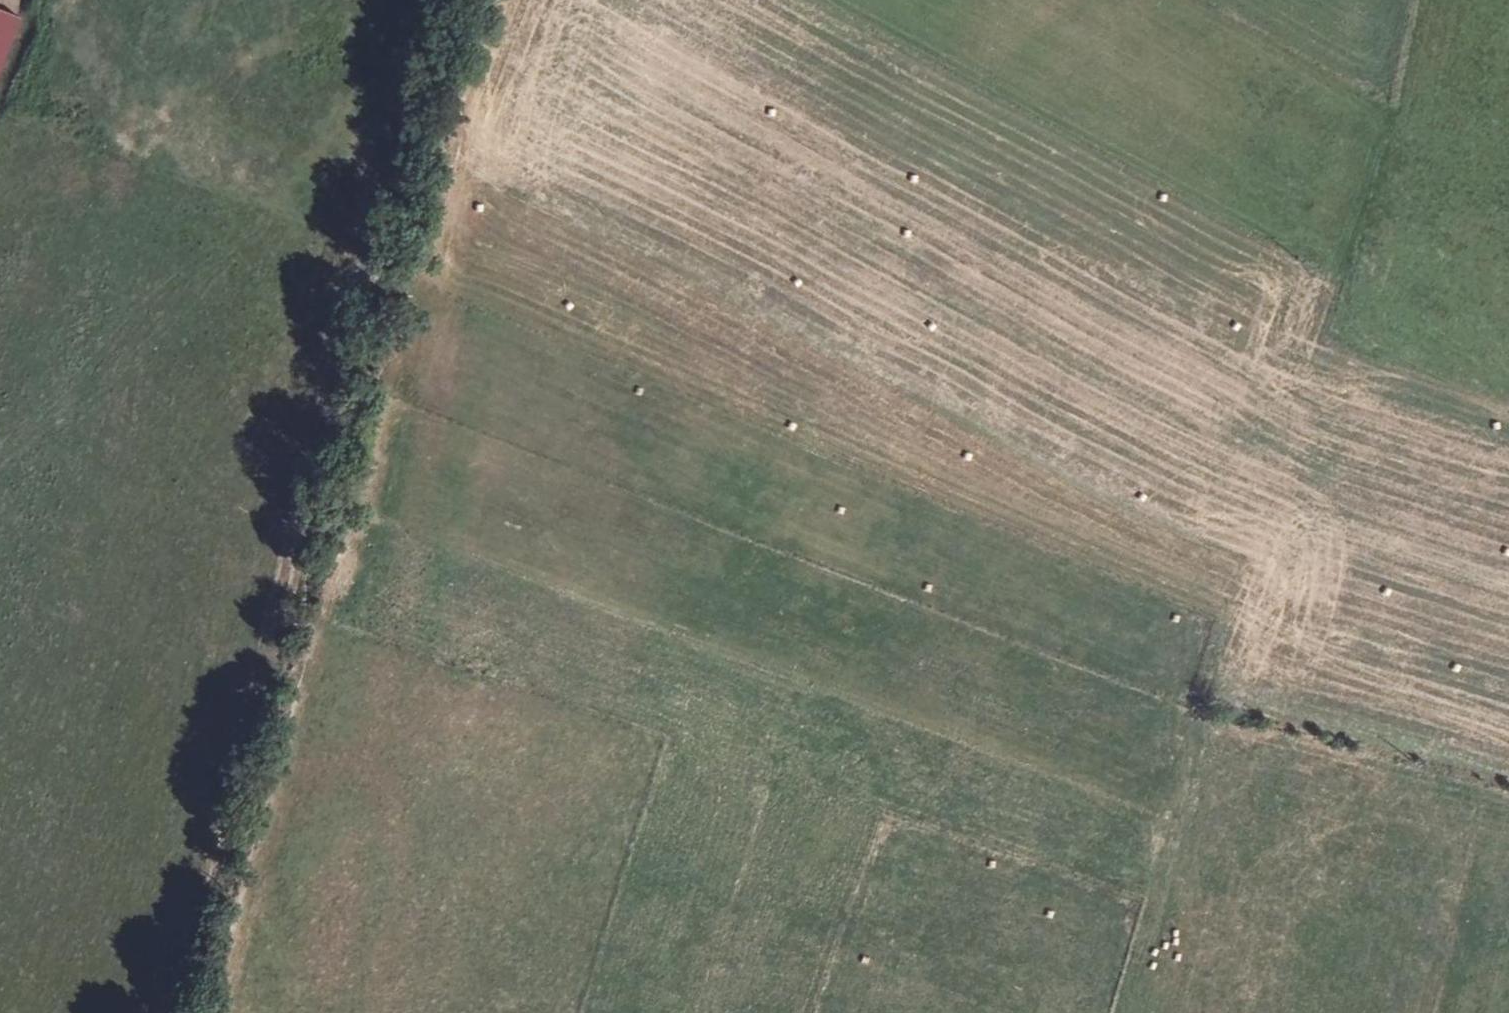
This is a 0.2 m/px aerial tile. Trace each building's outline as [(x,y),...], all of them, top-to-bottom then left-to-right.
[(17,13),(0,7),(0,59),(17,13)]
